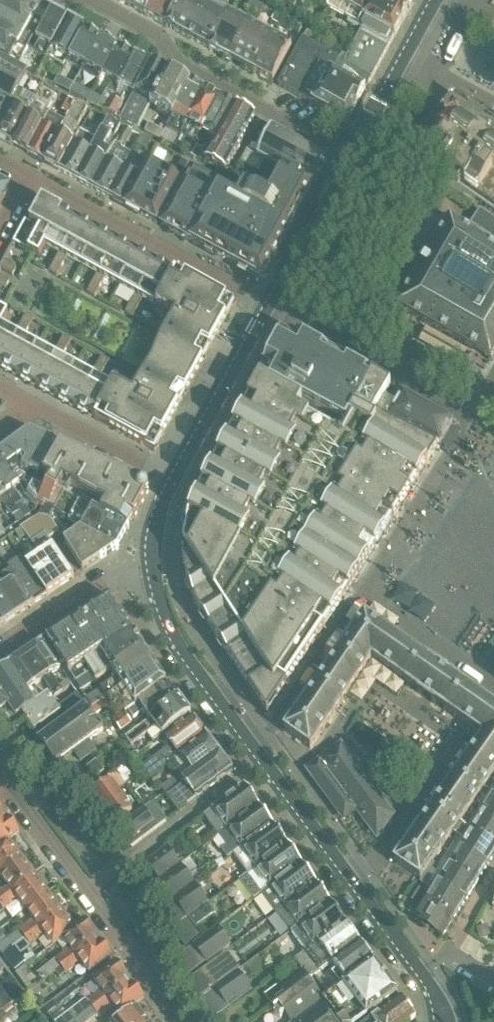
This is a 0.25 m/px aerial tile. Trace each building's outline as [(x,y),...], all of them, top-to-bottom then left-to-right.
[(50,9),(34,0),(3,0),(2,2),(43,23),(50,9)] [(130,6),(135,9),(146,14),(146,15),(154,0),(119,0),(130,6)] [(146,15),(164,24),(167,26),(181,0),(154,0),(146,15)] [(167,26),(175,30),(188,37),(189,38),(208,3),(207,2),(203,0),(181,0),(167,26)] [(262,5),(252,0),(251,0),(246,8),(257,14),(262,5)] [(289,4),(281,0),(269,0),(267,3),(289,15),(294,5),(290,2),(289,4)] [(327,10),(332,0),(309,0),(327,10)] [(374,0),(332,0),(327,10),(349,22),(347,25),(358,31),(359,29),(358,28),(374,0)] [(343,64),(372,79),(409,10),(411,10),(414,5),(414,4),(412,0),(374,0),(358,28),(359,29),(362,30),(345,62),(344,62),(343,64)] [(43,23),(2,2),(0,6),(0,19),(35,37),(43,23)] [(208,3),(189,38),(192,39),(210,49),(209,49),(210,50),(229,14),(208,3)] [(46,58),(67,18),(50,9),(43,23),(35,37),(29,49),(46,58)] [(232,61),(251,26),(229,14),(210,50),(232,61)] [(290,31),(294,23),(283,17),(277,26),(290,31)] [(66,60),(84,27),(67,18),(46,58),(63,67),(67,61),(66,60)] [(35,37),(0,19),(0,37),(27,51),(28,49),(29,49),(35,37)] [(254,73),(273,37),(251,26),(232,61),(254,73)] [(84,27),(66,60),(67,61),(83,70),(101,36),(84,27)] [(325,41),(307,32),(303,40),(320,49),(325,41)] [(102,75),(118,45),(101,36),(83,70),(82,71),(99,81),(102,75)] [(27,51),(0,37),(0,56),(19,66),(23,59),(27,51)] [(273,84),(292,48),(273,37),(254,73),(273,84)] [(282,79),(278,86),(336,117),(348,123),(358,105),(372,79),(343,64),(344,62),(320,49),(303,40),(289,66),(282,79)] [(104,111),(134,54),(118,45),(102,75),(113,81),(102,99),(92,93),(87,102),(104,111)] [(135,94),(151,63),(134,54),(104,111),(117,118),(124,104),(121,103),(127,90),(134,93),(135,94)] [(19,66),(28,71),(32,64),(23,59),(19,66)] [(28,77),(0,62),(0,130),(28,77)] [(44,79),(51,66),(44,62),(37,76),(44,79)] [(150,106),(168,72),(151,63),(135,94),(134,93),(120,120),(139,130),(151,106),(150,106)] [(172,118),(190,84),(168,72),(150,106),(151,106),(172,118)] [(31,110),(30,110),(42,89),(32,84),(34,81),(28,77),(0,130),(0,139),(12,145),(31,110)] [(87,102),(92,93),(75,84),(70,93),(87,102)] [(172,118),(167,127),(182,136),(206,92),(190,84),(172,118)] [(49,113),(58,97),(42,89),(30,110),(31,110),(12,145),(28,154),(49,113)] [(197,144),(221,100),(206,92),(182,136),(197,144)] [(481,102),(476,110),(452,93),(417,144),(424,149),(420,156),(432,165),(465,187),(493,208),(493,110),(481,102)] [(69,115),(76,102),(68,98),(61,111),(69,115)] [(206,164),(236,109),(226,105),(224,102),(221,100),(197,144),(196,146),(205,151),(199,161),(205,164),(206,164)] [(59,171),(81,131),(77,129),(88,108),(76,102),(69,115),(65,122),(44,162),(59,171)] [(236,109),(206,164),(225,174),(255,120),(236,109)] [(65,122),(49,113),(28,154),(44,162),(65,122)] [(93,189),(126,128),(109,119),(103,131),(102,131),(97,140),(76,180),(93,189)] [(160,141),(164,132),(149,124),(145,133),(160,141)] [(109,197),(128,162),(132,155),(122,149),(123,149),(124,149),(133,131),(126,128),(93,189),(109,197)] [(272,128),(258,156),(265,160),(264,162),(283,171),(284,170),(314,187),(329,159),(316,152),(272,128)] [(97,140),(81,131),(59,171),(76,180),(97,140)] [(147,150),(152,142),(142,137),(137,145),(147,150)] [(259,172),(264,162),(265,160),(248,150),(241,163),(259,172)] [(124,208),(148,164),(132,155),(128,162),(109,197),(124,206),(123,208),(124,208)] [(140,217),(167,168),(151,160),(149,164),(148,164),(124,208),(140,217)] [(191,243),(224,181),(195,166),(190,175),(184,184),(183,184),(160,226),(191,243)] [(179,181),(182,176),(167,168),(140,217),(157,226),(181,182),(179,181)] [(285,242),(314,187),(284,170),(283,171),(276,185),(265,180),(257,195),(244,188),(243,191),(230,185),(218,205),(247,221),(285,242)] [(0,234),(0,385),(201,494),(191,517),(185,542),(187,565),(310,648),(349,590),(460,658),(488,693),(493,683),(493,534),(490,524),(417,479),(434,452),(359,416),(349,436),(243,379),(279,313),(31,178),(0,234)] [(263,281),(285,242),(247,221),(218,205),(196,245),(263,281)] [(482,234),(479,238),(450,219),(398,308),(491,360),(493,354),(493,220),(481,211),(471,226),(482,234)] [(347,426),(373,379),(290,334),(281,336),(264,367),(272,371),(265,383),(347,426)] [(376,416),(391,390),(373,379),(347,426),(428,466),(439,448),(390,420),(391,418),(376,416)] [(390,420),(439,448),(453,425),(403,397),(391,390),(376,416),(391,418),(390,420)] [(0,454),(0,457),(15,478),(16,478),(21,473),(24,469),(30,472),(24,482),(27,484),(26,488),(30,489),(35,481),(37,477),(38,475),(56,444),(55,443),(40,436),(30,432),(0,454)] [(30,489),(27,495),(34,504),(38,506),(42,508),(43,509),(46,505),(55,509),(65,492),(60,489),(63,483),(86,495),(87,495),(104,466),(85,457),(70,450),(60,446),(43,476),(51,480),(47,488),(35,481),(30,489)] [(25,519),(26,519),(31,514),(30,513),(23,502),(14,489),(20,484),(16,478),(15,478),(0,457),(0,484),(25,519)] [(104,466),(87,495),(105,506),(102,512),(129,527),(134,519),(134,520),(149,493),(146,486),(104,466)] [(17,522),(19,524),(25,519),(0,484),(0,499),(17,522)] [(129,527),(102,512),(101,513),(93,508),(84,504),(78,500),(70,515),(73,523),(82,529),(81,530),(101,560),(118,549),(129,528),(129,527)] [(42,508),(39,516),(50,518),(55,509),(46,505),(43,509),(42,508)] [(60,533),(50,518),(39,516),(20,528),(31,543),(39,555),(26,564),(26,565),(47,596),(74,578),(53,546),(49,540),(60,533)] [(83,572),(101,560),(81,530),(64,541),(83,572)] [(26,565),(26,564),(23,560),(9,570),(33,605),(47,596),(26,565)] [(33,605),(9,570),(0,576),(0,591),(17,616),(33,605)] [(0,627),(17,616),(0,591),(0,627)] [(110,597),(47,639),(57,654),(56,655),(58,657),(70,674),(70,673),(76,681),(75,682),(81,691),(107,674),(112,671),(111,670),(144,649),(133,632),(121,615),(110,597)] [(364,616),(328,668),(354,685),(371,660),(406,684),(406,685),(418,693),(418,694),(422,697),(426,700),(446,672),(442,669),(364,616)] [(51,675),(60,669),(42,642),(25,653),(44,680),(43,680),(55,697),(63,691),(72,685),(69,680),(60,687),(51,675)] [(106,698),(155,666),(144,649),(111,670),(112,671),(118,681),(117,681),(116,680),(101,690),(100,689),(86,698),(92,707),(106,698)] [(28,690),(43,680),(44,680),(25,653),(10,664),(28,690)] [(28,690),(10,664),(9,664),(10,665),(0,671),(0,695),(21,725),(23,723),(25,719),(34,732),(59,713),(61,712),(58,708),(49,695),(36,703),(28,690)] [(135,706),(167,683),(155,666),(106,698),(112,707),(119,702),(125,712),(128,711),(135,706)] [(328,668),(311,694),(336,711),(354,685),(328,668)] [(426,700),(430,703),(435,706),(436,705),(448,714),(449,712),(484,737),(463,766),(488,784),(490,780),(493,775),(493,705),(450,675),(446,672),(426,700)] [(135,706),(128,711),(129,712),(133,717),(133,718),(143,710),(150,719),(151,720),(179,699),(167,683),(135,706)] [(93,716),(89,710),(88,709),(77,694),(58,708),(61,712),(59,713),(65,721),(38,742),(55,766),(104,730),(93,716)] [(311,694),(285,731),(311,749),(319,737),(336,711),(311,694)] [(21,725),(0,695),(0,724),(6,719),(14,730),(21,725)] [(150,720),(125,738),(131,746),(147,735),(153,743),(162,736),(191,714),(179,699),(151,720),(150,720)] [(114,723),(119,730),(121,732),(132,723),(127,714),(114,723)] [(173,759),(205,734),(193,717),(165,737),(173,748),(170,751),(168,749),(152,760),(154,763),(145,770),(150,778),(174,760),(173,759)] [(164,793),(219,752),(205,734),(173,759),(174,760),(181,769),(176,772),(170,777),(172,779),(161,788),(164,793)] [(321,763),(311,771),(345,816),(355,809),(377,838),(394,816),(377,793),(374,796),(347,758),(350,756),(341,745),(319,761),(321,763)] [(219,752),(164,793),(169,799),(179,792),(187,803),(195,797),(232,769),(219,752)] [(85,786),(104,771),(96,760),(77,775),(85,786)] [(132,811),(118,792),(133,780),(123,766),(108,778),(110,781),(91,795),(113,825),(132,811)] [(463,766),(395,862),(420,880),(421,880),(425,874),(433,863),(453,833),(461,822),(470,810),(480,795),(485,788),(488,784),(463,766)] [(485,788),(491,791),(493,786),(493,783),(490,780),(488,784),(485,788)] [(219,835),(259,806),(245,787),(205,816),(219,835)] [(486,799),(491,791),(485,788),(480,795),(486,799)] [(493,793),(483,811),(493,818),(493,793)] [(228,859),(234,855),(274,826),(259,806),(219,835),(228,847),(222,851),(228,859)] [(144,809),(116,829),(122,837),(126,842),(151,824),(153,822),(144,809)] [(470,810),(461,822),(469,827),(474,820),(469,817),(473,811),(470,810)] [(483,811),(472,829),(493,843),(493,818),(483,811)] [(10,841),(20,833),(6,815),(0,820),(0,848),(10,841)] [(462,838),(469,827),(461,822),(453,833),(462,838)] [(248,874),(288,845),(274,826),(234,855),(248,874)] [(493,855),(493,843),(472,829),(461,847),(489,864),(493,855)] [(23,858),(10,841),(0,848),(0,875),(23,858)] [(261,894),(302,864),(288,845),(248,874),(239,881),(254,899),(261,894)] [(477,882),(489,864),(461,847),(450,865),(477,882)] [(160,879),(179,865),(166,848),(148,862),(160,879)] [(36,876),(23,858),(0,875),(0,876),(8,886),(3,890),(2,889),(0,891),(0,903),(36,876)] [(433,863),(425,874),(433,879),(440,867),(433,863)] [(275,913),(316,883),(302,864),(261,894),(275,913)] [(174,898),(193,884),(179,865),(160,879),(174,898)] [(466,900),(477,882),(450,865),(439,883),(466,900)] [(433,879),(425,874),(421,880),(420,880),(418,882),(426,887),(427,886),(428,886),(433,879)] [(17,899),(26,911),(50,894),(36,876),(0,903),(0,914),(13,904),(12,903),(17,899)] [(290,933),(330,903),(316,883),(275,913),(290,933)] [(455,918),(466,900),(439,883),(428,901),(455,918)] [(188,918),(208,903),(193,884),(174,898),(188,918)] [(416,903),(423,893),(415,888),(408,898),(416,903)] [(25,939),(63,911),(50,894),(26,911),(33,920),(26,925),(27,925),(19,931),(18,931),(0,944),(0,952),(3,955),(8,951),(8,952),(25,939)] [(455,918),(428,901),(418,918),(444,936),(455,918)] [(215,913),(208,903),(188,918),(180,924),(187,934),(215,913)] [(304,953),(345,922),(330,903),(290,933),(304,953)] [(63,911),(25,939),(30,946),(31,946),(39,940),(45,936),(52,946),(75,928),(63,911)] [(61,967),(99,938),(85,921),(75,928),(52,946),(53,947),(64,939),(69,947),(62,952),(63,953),(37,974),(44,983),(62,969),(61,967)] [(302,969),(278,987),(285,996),(286,997),(309,980),(322,971),(322,970),(360,942),(345,922),(304,953),(295,960),(302,969)] [(207,963),(230,946),(217,928),(194,946),(207,963)] [(113,956),(99,938),(61,967),(62,969),(66,974),(81,962),(89,974),(113,956)] [(341,987),(375,961),(360,942),(322,970),(322,971),(324,975),(335,966),(338,971),(332,975),(341,987)] [(227,955),(203,973),(214,988),(236,972),(238,970),(227,955)] [(323,1001),(339,1021),(361,1021),(367,1018),(366,1018),(398,994),(398,993),(375,961),(341,987),(323,1001)] [(131,981),(117,963),(94,980),(105,994),(99,998),(96,996),(88,1002),(86,1000),(56,1021),(75,1021),(78,1020),(131,981)] [(249,988),(237,972),(236,972),(214,988),(215,989),(226,1004),(249,988)] [(309,980),(286,997),(285,996),(277,1002),(292,1021),(295,1021),(319,1003),(320,1004),(323,1001),(309,980)] [(78,1020),(80,1021),(91,1021),(98,1017),(100,1019),(116,1008),(121,1016),(135,1006),(144,999),(131,981),(78,1020)] [(415,1018),(401,998),(369,1021),(409,1021),(415,1018)] [(320,1004),(319,1003),(295,1021),(333,1021),(320,1004)] [(16,1012),(10,1005),(0,1012),(0,1021),(2,1021),(16,1012)] [(135,1006),(121,1016),(122,1017),(115,1021),(148,1021),(135,1006)]
